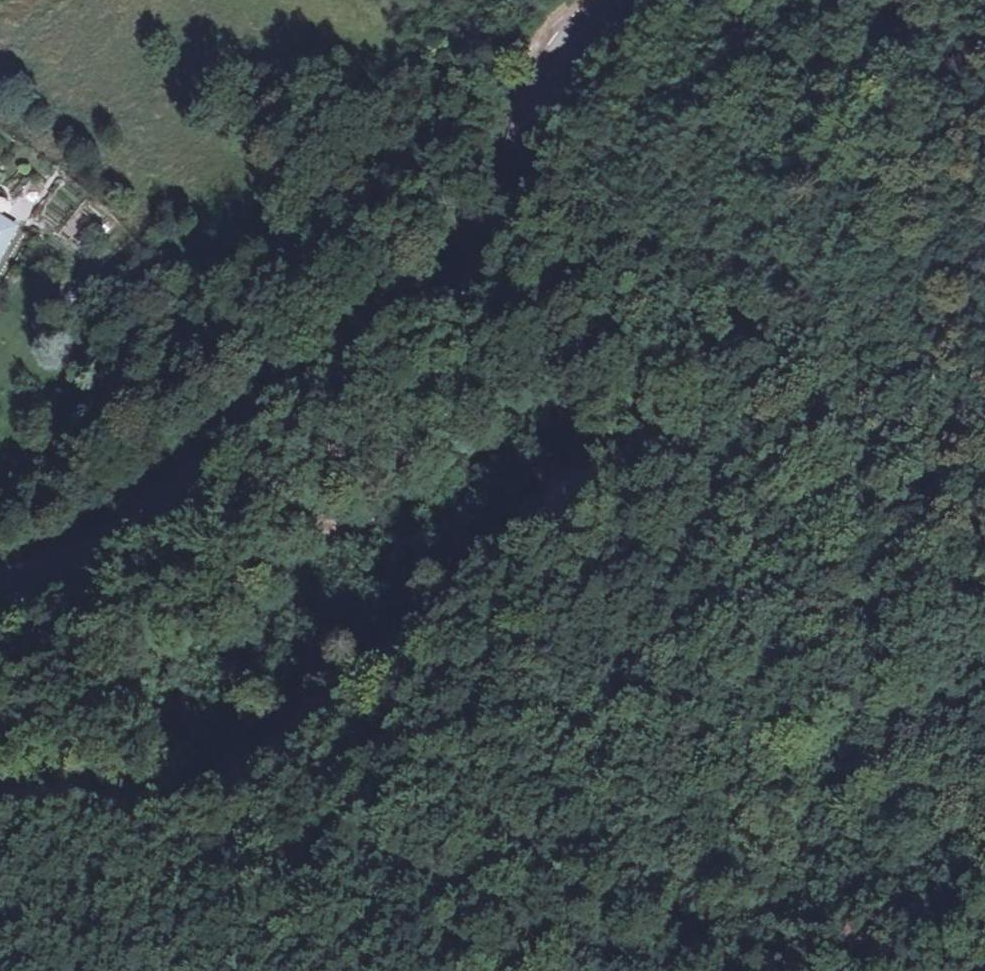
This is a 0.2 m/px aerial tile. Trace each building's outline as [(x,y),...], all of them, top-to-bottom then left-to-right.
[(17,224),(0,214),(0,254),(17,224)]
